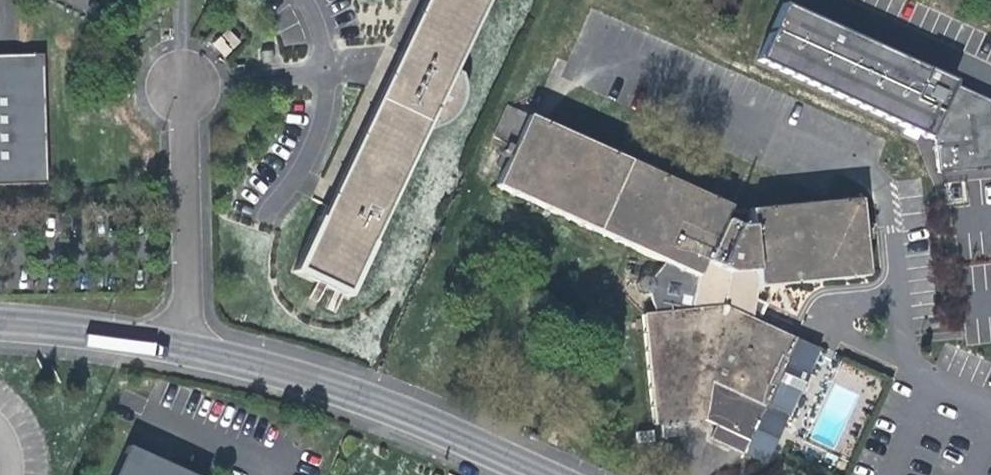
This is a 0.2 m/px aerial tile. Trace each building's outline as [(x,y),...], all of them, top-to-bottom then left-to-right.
[(430,132),(433,131),(442,124),(445,120),(451,112),(454,106),(456,101),(457,91),(456,82),(456,79),(447,74),(482,2),(479,0),(421,0),(290,272),(340,297),(420,130),(430,132)] [(725,13),(703,71),(878,137),(900,79),(725,13)] [(228,30),(213,44),(225,56),(239,42),(228,30)] [(40,56),(0,57),(0,186),(43,184),(40,56)] [(767,389),(791,336),(749,316),(750,310),(758,313),(760,308),(763,299),(750,294),(750,281),(861,271),(855,190),(743,202),(743,218),(730,221),(719,216),(725,201),(525,110),(494,180),(650,253),(644,264),(634,267),(631,276),(631,283),(642,287),(650,311),(638,312),(647,424),(655,423),(656,435),(677,433),(676,421),(704,419),(712,423),(705,439),(738,455),(767,389)] [(127,447),(114,474),(190,474),(127,447)]
